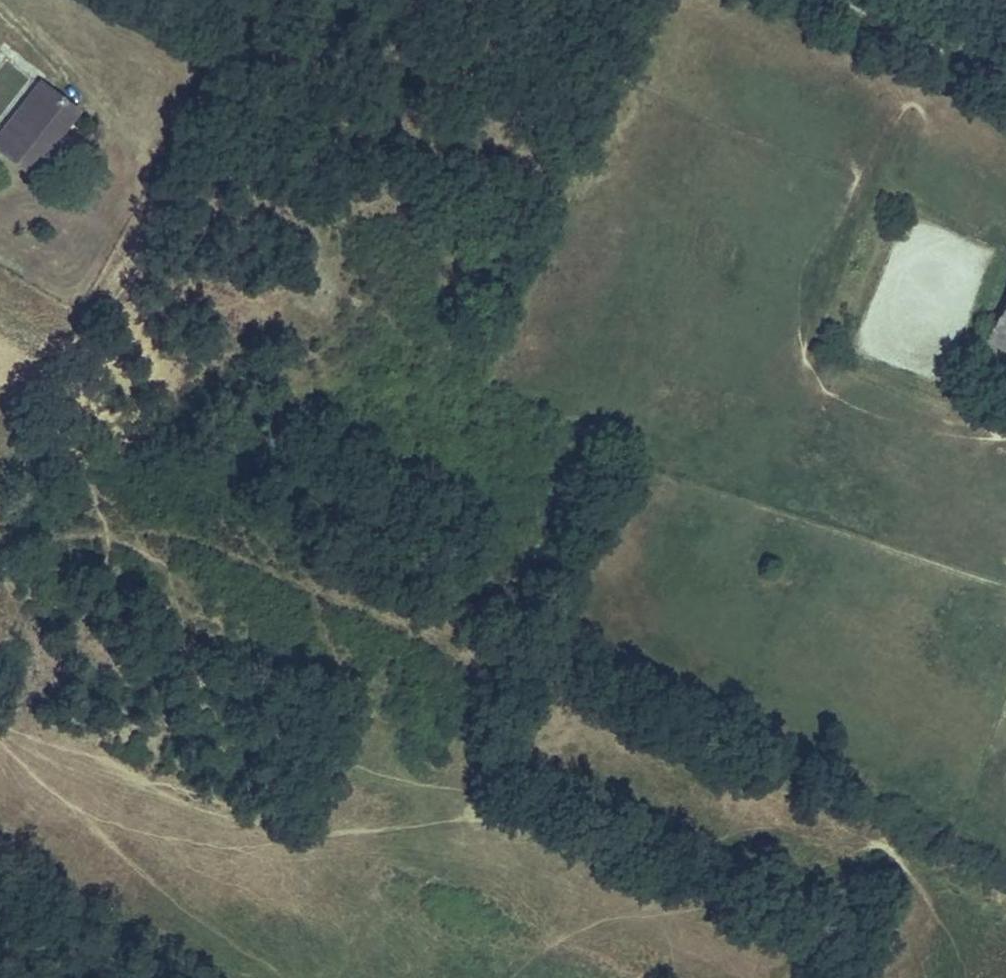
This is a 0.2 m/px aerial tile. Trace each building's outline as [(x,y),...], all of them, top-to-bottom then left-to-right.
[(3,152),(51,92),(40,84),(0,135),(0,150),(3,152)] [(3,152),(30,173),(77,112),(51,92),(3,152)] [(990,344),(1005,351),(1005,310),(990,344)]
